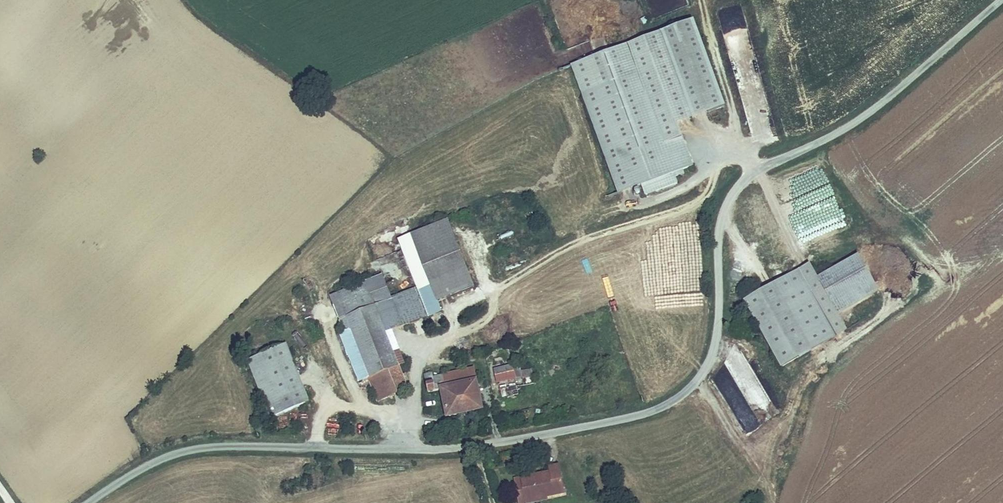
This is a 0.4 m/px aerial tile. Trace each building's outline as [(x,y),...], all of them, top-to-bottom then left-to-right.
[(715,12),(722,30),(746,21),(739,3),(715,12)] [(640,51),(588,68),(623,172),(674,157),(676,161),(689,157),(686,151),(696,148),(687,119),(665,126),(640,51)] [(799,218),(807,208),(800,202),(805,196),(791,183),(777,199),(799,218)] [(445,227),(412,242),(432,286),(465,271),(445,227)] [(813,247),(748,284),(786,349),(850,312),(837,288),(877,264),(861,237),(821,260),(813,247)] [(412,242),(394,250),(415,296),(427,321),(444,313),(440,303),(473,288),(465,271),(432,286),(412,242)] [(386,339),(375,315),(392,307),(381,283),(331,306),(347,341),(353,338),(374,384),(385,408),(412,395),(386,339)] [(392,307),(375,315),(386,339),(427,321),(415,296),(392,307)] [(374,384),(353,338),(347,341),(343,343),(364,388),(374,384)] [(746,431),(778,413),(742,350),(722,361),(749,408),(739,414),(742,419),(740,420),(746,431)] [(311,414),(287,359),(251,374),(275,430),(311,414)] [(424,373),(427,391),(436,390),(433,372),(424,373)] [(503,377),(505,393),(531,389),(529,374),(503,377)] [(455,423),(489,418),(485,388),(483,375),(462,379),(464,391),(454,393),(452,380),(451,375),(434,377),(438,399),(451,397),(455,423)] [(462,379),(452,380),(454,393),(464,391),(462,379)] [(531,396),(507,400),(509,409),(532,405),(531,396)] [(519,484),(522,502),(529,502),(542,501),(543,502),(561,499),(556,472),(547,474),(548,479),(519,484)] [(512,485),(516,502),(522,502),(519,484),(512,485)]
